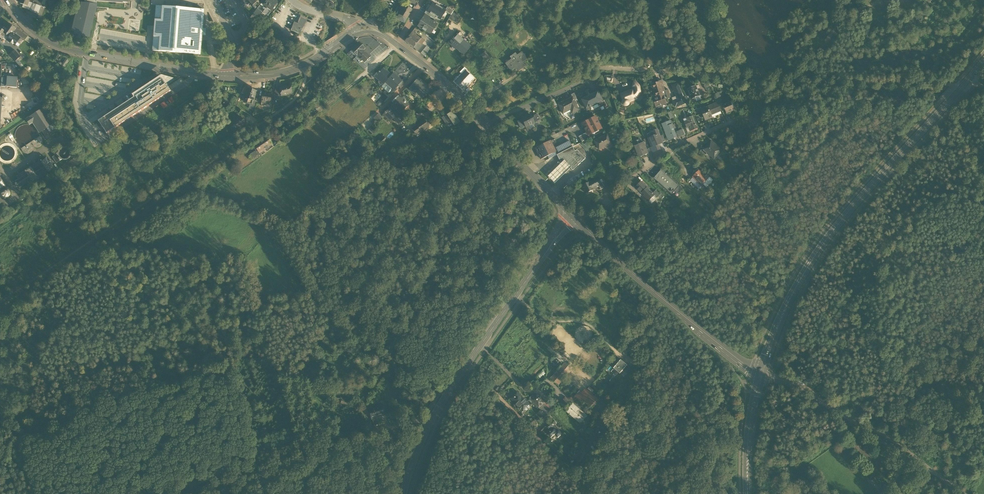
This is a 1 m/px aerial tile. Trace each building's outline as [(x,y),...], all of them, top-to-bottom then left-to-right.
[(96,1),(96,0),(91,0),(85,0),(85,3),(82,3),(80,10),(77,9),(72,31),(75,32),(75,34),(88,37),(94,13),(96,12),(96,1)] [(266,9),(270,12),(277,3),(273,0),(267,0),(266,1),(265,0),(263,0),(261,3),(264,5),(263,7),(266,9)] [(27,6),(24,5),(23,7),(33,10),(32,12),(37,13),(38,12),(40,6),(29,2),(27,6)] [(439,7),(433,3),(428,11),(427,12),(434,15),(439,7)] [(397,19),(404,23),(406,19),(412,10),(404,5),(404,6),(403,6),(401,5),(399,8),(401,9),(401,10),(399,15),(397,19)] [(161,20),(155,19),(153,37),(160,37),(159,51),(200,54),(202,35),(202,28),(204,9),(162,6),(161,20)] [(445,10),(439,7),(434,15),(436,17),(440,19),(445,11),(445,10)] [(252,15),(257,19),(262,13),(259,10),(257,9),(252,15)] [(449,19),(458,24),(462,18),(453,12),(451,15),(449,19)] [(299,16),(296,23),(303,26),(306,19),(299,16)] [(427,33),(430,34),(433,30),(434,30),(437,25),(435,23),(436,21),(434,20),(434,19),(432,22),(429,20),(424,16),(422,18),(421,18),(420,21),(421,22),(418,26),(420,27),(422,28),(422,29),(426,31),(425,31),(427,33)] [(300,34),(303,26),(296,23),(294,22),(291,30),(300,34)] [(7,27),(13,32),(15,28),(9,24),(7,27)] [(7,27),(4,31),(6,33),(8,34),(10,36),(13,32),(7,27)] [(23,34),(15,28),(13,32),(20,37),(23,34)] [(20,37),(13,32),(10,36),(7,40),(15,45),(20,37)] [(408,43),(413,48),(420,39),(419,37),(412,32),(405,41),(408,43)] [(455,45),(464,54),(471,46),(461,38),(463,35),(460,32),(458,35),(457,34),(449,43),(453,47),(455,45)] [(420,36),(419,37),(420,39),(413,48),(416,50),(425,40),(420,36)] [(18,48),(24,40),(20,37),(15,45),(18,48)] [(352,50),(357,56),(363,50),(364,49),(359,43),(352,50)] [(455,45),(453,47),(456,49),(456,48),(464,54),(455,45)] [(421,53),(425,56),(430,49),(426,46),(421,53)] [(10,54),(15,61),(18,59),(21,57),(15,50),(10,54)] [(370,57),(363,50),(357,56),(362,61),(364,63),(370,57)] [(481,55),(490,64),(494,59),(485,51),(481,55)] [(506,64),(510,70),(516,67),(517,69),(524,65),(522,62),(526,59),(521,52),(517,55),(515,53),(510,57),(512,59),(506,64)] [(59,65),(65,69),(70,61),(66,58),(62,64),(60,63),(59,65)] [(380,79),(385,83),(391,75),(388,72),(388,73),(383,69),(380,72),(379,71),(375,77),(379,80),(380,79)] [(472,79),(465,72),(462,75),(456,81),(463,88),(472,79)] [(385,83),(390,88),(389,89),(391,91),(392,92),(398,85),(402,81),(398,78),(393,74),(391,75),(385,83)] [(132,95),(133,97),(134,97),(162,79),(166,84),(173,79),(162,76),(161,75),(160,76),(132,95)] [(17,79),(2,78),(1,86),(17,88),(17,79)] [(166,86),(166,85),(166,84),(162,79),(134,97),(136,99),(147,91),(148,93),(152,90),(155,86),(158,82),(161,80),(166,86)] [(398,85),(400,88),(407,81),(404,79),(402,81),(398,85)] [(136,99),(134,97),(133,97),(98,121),(106,133),(170,91),(166,85),(166,86),(161,80),(158,82),(155,86),(152,90),(148,93),(147,91),(136,99)] [(415,81),(408,89),(413,93),(415,91),(417,92),(419,90),(422,92),(424,91),(427,94),(432,89),(423,81),(420,84),(418,82),(417,83),(415,81)] [(623,103),(623,105),(625,106),(627,106),(628,105),(629,103),(629,102),(628,100),(632,98),(633,100),(636,98),(636,97),(638,96),(640,94),(640,91),(640,89),(640,87),(638,85),(637,83),(634,82),(632,87),(634,88),(634,89),(634,91),(634,92),(633,90),(628,92),(629,92),(624,94),(624,93),(621,94),(623,100),(623,101),(623,103)] [(653,97),(654,99),(663,96),(664,96),(662,92),(660,86),(658,82),(653,84),(656,95),(655,96),(656,96),(653,97)] [(389,93),(391,91),(389,89),(390,88),(385,83),(382,86),(381,87),(389,93)] [(673,101),(676,107),(686,103),(684,97),(683,97),(678,84),(672,86),(676,96),(678,99),(673,101)] [(280,90),(281,95),(291,94),(290,85),(280,87),(280,89),(280,90)] [(697,89),(696,86),(688,89),(692,99),(695,98),(699,96),(700,96),(697,89)] [(250,104),(252,105),(253,101),(256,91),(247,88),(246,93),(244,98),(248,99),(247,104),(250,104)] [(34,94),(39,100),(44,95),(40,90),(34,94)] [(593,94),(598,104),(603,101),(598,91),(593,94)] [(261,102),(266,103),(266,101),(270,102),(271,94),(263,93),(261,102)] [(593,94),(588,96),(589,97),(582,101),(587,109),(590,107),(591,109),(592,109),(591,107),(598,104),(593,94)] [(393,118),(398,124),(405,117),(400,112),(408,105),(406,103),(406,101),(404,101),(402,98),(400,98),(400,99),(398,96),(397,96),(394,100),(394,101),(392,102),(393,103),(391,105),(392,106),(386,112),(385,111),(384,112),(385,113),(383,115),(386,117),(389,114),(391,116),(393,118)] [(666,104),(663,96),(654,99),(654,100),(653,100),(654,105),(655,104),(656,107),(666,104)] [(572,111),(573,113),(579,110),(574,101),(573,98),(558,105),(562,112),(571,108),(572,111)] [(315,107),(317,109),(322,105),(318,100),(313,104),(315,107)] [(723,105),(727,113),(734,110),(731,102),(723,105)] [(315,107),(313,104),(312,103),(304,111),(307,115),(315,107)] [(718,103),(708,107),(711,115),(720,111),(721,111),(719,105),(718,103)] [(712,117),(711,115),(708,107),(701,110),(706,120),(712,117)] [(42,131),(46,128),(53,124),(43,108),(26,120),(29,125),(33,123),(39,133),(40,132),(42,131)] [(460,122),(452,111),(448,114),(446,115),(447,116),(451,121),(454,126),(460,122)] [(521,118),(522,120),(525,127),(529,126),(532,125),(532,124),(534,123),(531,118),(530,115),(525,117),(524,116),(521,118)] [(690,126),(692,131),(698,129),(696,124),(695,125),(692,116),(687,118),(689,121),(685,122),(687,127),(688,126),(690,126)] [(233,123),(238,129),(246,124),(241,117),(233,123)] [(587,132),(588,135),(592,133),(592,132),(597,130),(598,130),(602,128),(596,117),(591,120),(590,119),(588,121),(583,124),(587,132)] [(416,125),(417,126),(417,127),(421,132),(428,127),(429,126),(429,125),(429,124),(428,123),(427,123),(426,124),(423,120),(416,125)] [(669,132),(672,139),(677,137),(676,133),(675,133),(672,125),(669,126),(668,122),(663,124),(666,133),(669,132)] [(57,130),(53,124),(46,128),(50,135),(52,134),(53,135),(54,134),(53,133),(57,130)] [(15,135),(16,141),(23,152),(26,154),(30,153),(33,150),(33,147),(37,147),(41,146),(42,142),(42,140),(34,128),(31,125),(26,125),(22,125),(19,127),(16,130),(15,135)] [(421,134),(420,133),(417,134),(413,128),(412,129),(417,137),(421,134)] [(654,149),(655,151),(660,149),(658,145),(663,143),(660,137),(658,130),(653,132),(647,135),(649,138),(652,146),(652,147),(653,150),(654,149)] [(579,137),(582,142),(590,138),(588,135),(587,132),(579,137)] [(595,141),(600,150),(600,149),(600,148),(605,146),(605,147),(612,143),(608,135),(595,141)] [(256,147),(260,153),(272,145),(266,137),(258,142),(258,141),(255,143),(256,144),(254,145),(256,147)] [(535,148),(541,159),(547,156),(555,152),(550,141),(535,148)] [(556,147),(559,154),(572,147),(569,141),(556,147)] [(707,153),(713,158),(717,152),(719,154),(722,150),(711,141),(704,149),(704,150),(707,153)] [(639,153),(640,157),(648,154),(647,150),(644,142),(635,146),(636,149),(639,148),(640,152),(639,153)] [(3,144),(0,145),(0,161),(2,163),(7,164),(11,163),(14,161),(16,158),(17,155),(17,152),(16,148),(14,146),(11,143),(7,143),(3,144)] [(583,143),(581,145),(587,151),(589,149),(584,144),(583,143)] [(260,153),(262,156),(273,147),(272,145),(260,153)] [(250,157),(251,159),(260,153),(256,147),(254,148),(256,150),(249,155),(250,156),(250,157)] [(559,160),(561,158),(575,151),(572,147),(557,155),(559,160)] [(61,160),(62,159),(65,160),(67,159),(69,157),(70,155),(70,152),(69,150),(66,148),(63,148),(60,149),(58,152),(56,154),(56,155),(52,157),(56,163),(61,160)] [(577,150),(575,151),(561,158),(572,170),(585,158),(577,150)] [(22,186),(24,189),(49,172),(48,171),(53,168),(47,158),(42,161),(41,160),(16,176),(18,179),(15,181),(19,188),(22,186)] [(74,158),(61,166),(65,173),(79,164),(74,158)] [(554,183),(571,167),(564,160),(547,176),(554,183)] [(698,180),(703,185),(703,184),(708,179),(705,176),(699,170),(694,176),(696,178),(695,179),(696,181),(698,180)] [(672,189),(674,191),(678,186),(665,175),(661,171),(659,174),(655,178),(670,191),(672,189)] [(719,175),(715,171),(712,174),(710,172),(710,171),(705,176),(708,179),(711,182),(719,175)] [(696,178),(694,176),(690,180),(699,189),(703,185),(698,180),(696,181),(695,179),(696,178)] [(708,186),(711,182),(708,179),(703,184),(707,187),(708,186)] [(600,187),(599,184),(597,180),(596,180),(587,184),(587,185),(590,191),(590,192),(600,187)] [(644,196),(647,200),(653,195),(653,194),(650,191),(642,182),(636,188),(642,194),(643,193),(645,195),(644,196)] [(5,189),(4,189),(2,190),(1,191),(1,193),(1,195),(2,196),(3,197),(5,198),(7,198),(8,197),(10,196),(10,194),(10,192),(10,191),(9,190),(7,189),(5,189)] [(652,204),(657,199),(653,195),(647,200),(652,204)] [(702,195),(699,199),(711,209),(714,205),(702,195)] [(614,368),(621,373),(627,365),(621,360),(614,368)] [(551,378),(558,385),(572,370),(569,368),(564,364),(564,363),(551,378)] [(621,373),(623,375),(629,367),(627,365),(621,373)] [(571,395),(576,400),(582,393),(577,388),(571,395)] [(585,402),(591,407),(598,399),(586,388),(582,393),(576,400),(582,406),(585,402)] [(517,392),(514,395),(516,397),(513,400),(521,409),(524,406),(527,402),(517,392)] [(530,398),(539,408),(544,402),(537,394),(535,397),(533,395),(532,396),(531,396),(531,397),(530,398)] [(560,403),(565,408),(568,404),(570,401),(565,397),(560,403)] [(598,399),(591,407),(591,408),(599,400),(598,399)] [(552,410),(544,402),(539,408),(541,410),(546,415),(550,411),(552,410)] [(566,411),(581,424),(588,416),(573,403),(570,406),(567,410),(566,411)] [(370,415),(372,419),(384,415),(381,405),(369,409),(370,412),(368,412),(369,415),(370,415)] [(537,413),(542,419),(546,415),(541,410),(537,413)] [(547,425),(551,429),(555,425),(557,424),(553,420),(551,421),(547,425)] [(562,434),(559,430),(557,432),(554,428),(551,430),(548,434),(551,437),(555,434),(558,438),(562,434)] [(882,493),(888,493),(894,489),(889,483),(880,490),(882,493)]
